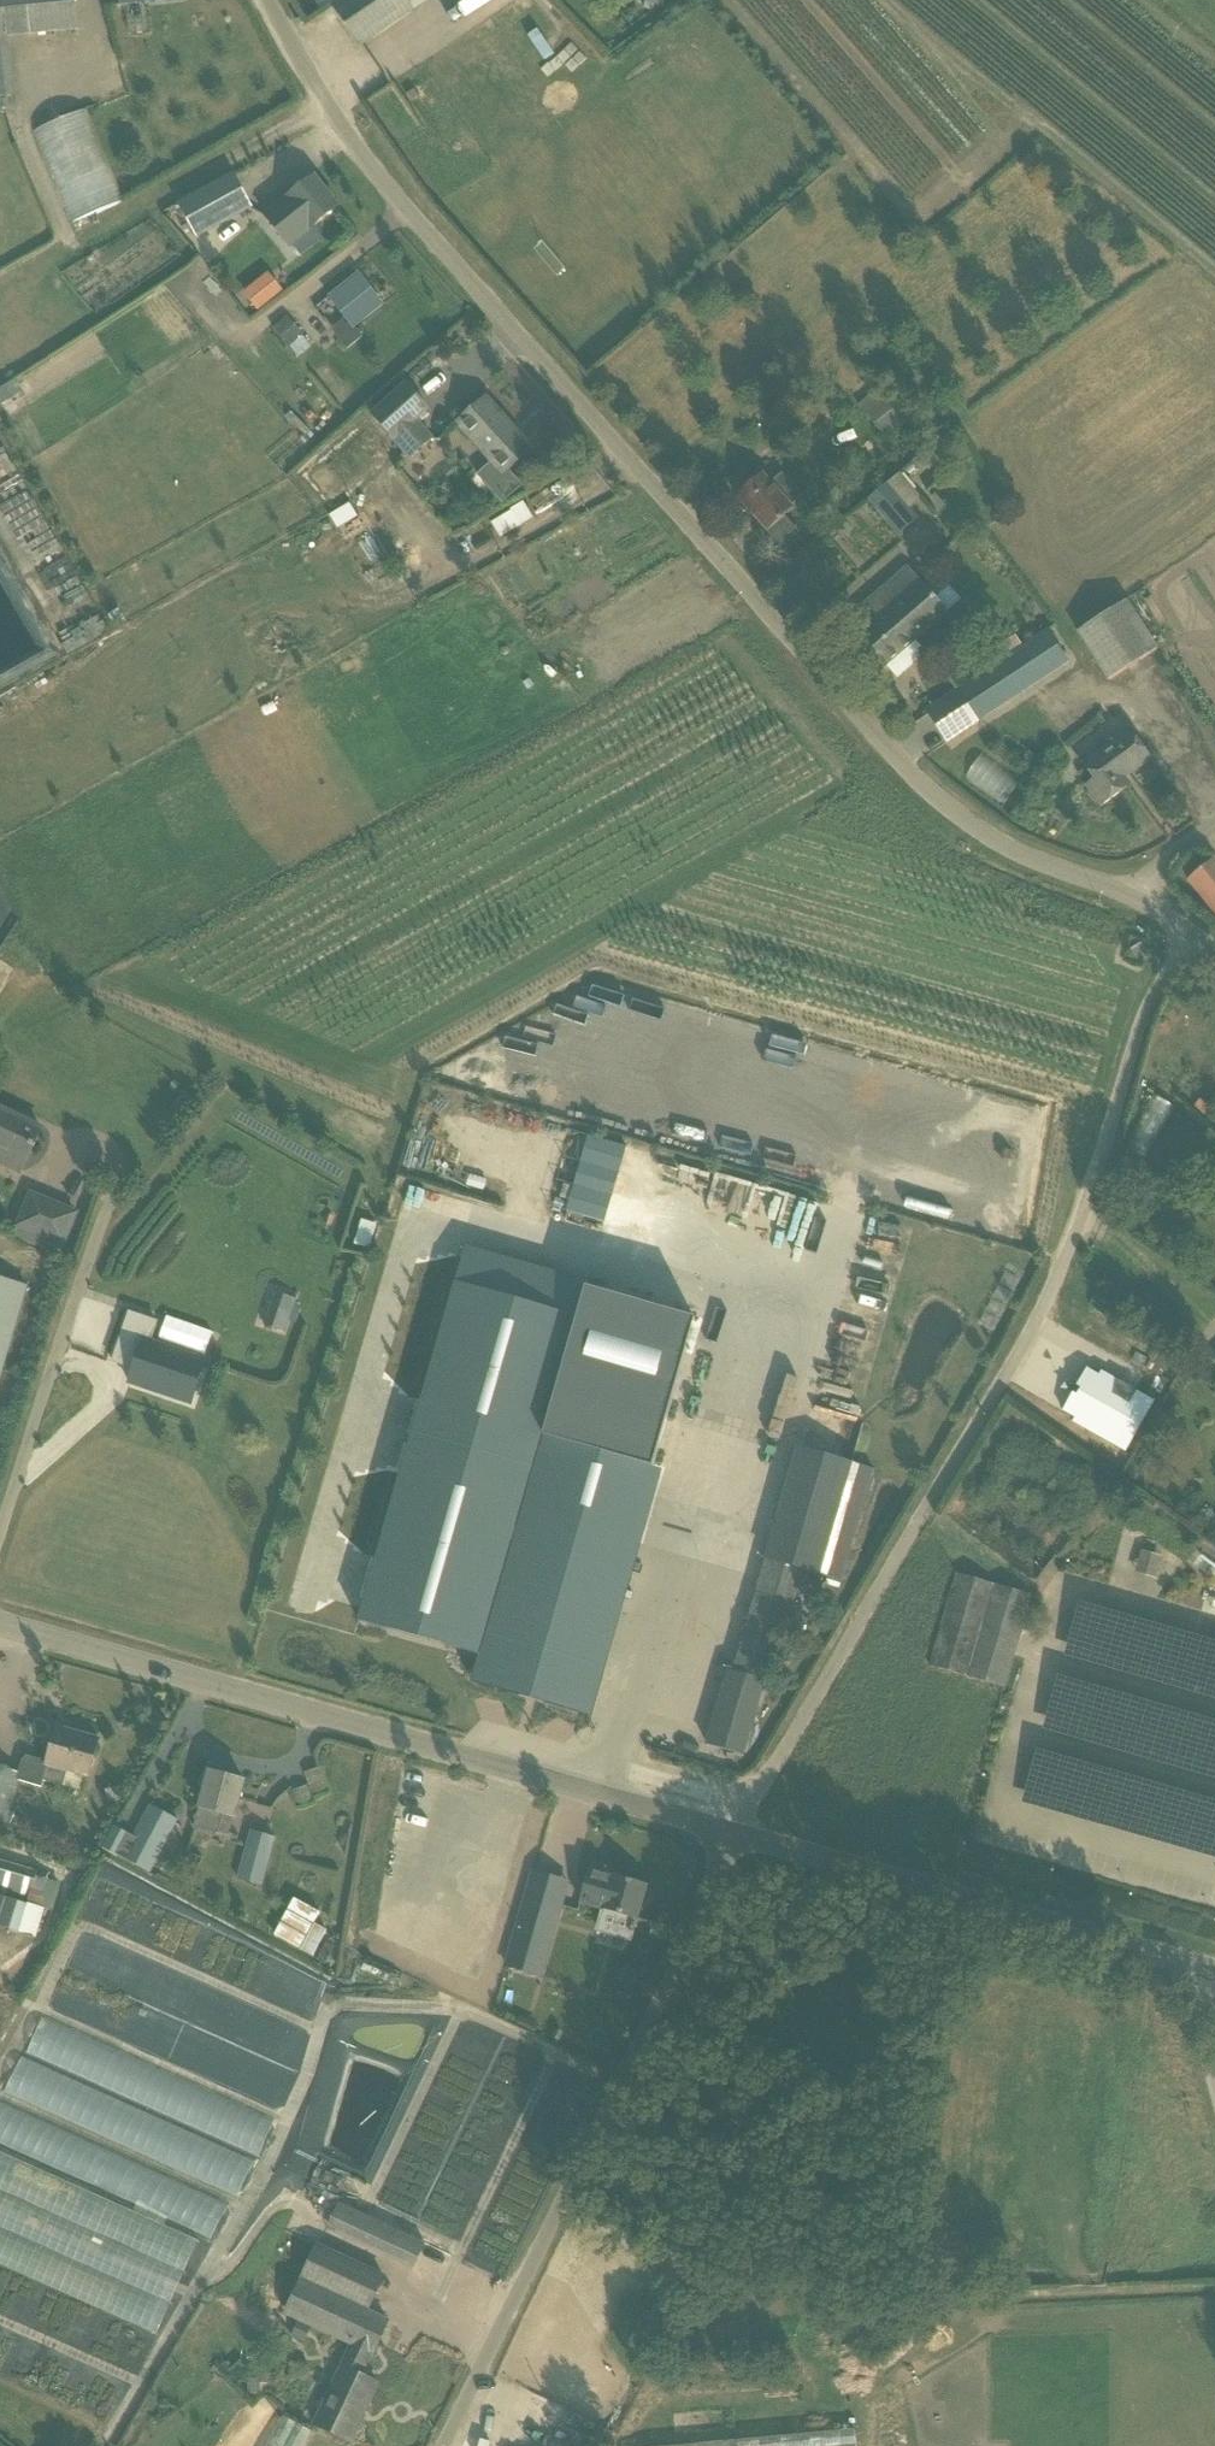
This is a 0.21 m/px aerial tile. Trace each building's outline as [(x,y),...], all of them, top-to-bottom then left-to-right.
[(79,31),(76,0),(0,0),(0,39),(79,31)] [(379,33),(415,8),(409,0),(342,0),(332,6),(359,46),(379,33)] [(407,95),(412,102),(419,97),(415,90),(407,95)] [(90,216),(117,204),(124,202),(85,111),(35,132),(74,223),(90,216)] [(197,238),(253,208),(234,173),(178,203),(197,238)] [(311,230),(339,208),(314,177),(288,198),(287,199),(264,216),(288,248),(311,230)] [(354,328),(383,305),(359,275),(330,297),(354,328)] [(258,312),(285,293),(278,283),(251,303),(258,312)] [(273,328),(288,346),(302,334),(287,316),(273,328)] [(364,338),(357,329),(356,329),(342,340),(350,350),(364,338)] [(8,419),(31,405),(16,381),(0,390),(0,406),(8,419)] [(859,406),(886,437),(912,416),(885,384),(859,406)] [(407,385),(372,415),(411,459),(432,439),(416,421),(428,410),(407,385)] [(487,398),(456,425),(490,464),(477,475),(503,504),(523,485),(509,469),(532,449),(487,398)] [(926,474),(939,463),(930,453),(917,465),(926,474)] [(782,548),(800,532),(785,517),(794,509),(792,506),(803,497),(782,474),(771,483),(763,474),(737,497),(782,548)] [(889,484),(870,500),(899,534),(918,519),(889,484)] [(527,504),(493,520),(499,535),(534,519),(527,504)] [(349,525),(341,510),(330,516),(339,531),(349,525)] [(463,513),(450,511),(448,523),(461,525),(463,513)] [(908,567),(877,594),(917,640),(963,601),(940,574),(925,586),(908,567)] [(917,640),(877,594),(847,620),(860,635),(842,651),(869,682),(917,640)] [(1158,649),(1127,601),(1078,632),(1109,680),(1158,649)] [(997,639),(1008,655),(1022,646),(1011,630),(997,639)] [(947,743),(1065,667),(1043,634),(925,710),(947,743)] [(1091,754),(1125,729),(1116,717),(1082,742),(1091,754)] [(1130,730),(1082,764),(1094,780),(1086,786),(1102,807),(1123,792),(1117,784),(1152,759),(1130,730)] [(980,755),(967,776),(1008,799),(1020,778),(980,755)] [(1214,859),(1188,880),(1214,914),(1214,860),(1214,859)] [(1147,1157),(1175,1104),(1154,1093),(1126,1146),(1147,1157)] [(25,1162),(41,1131),(0,1111),(0,1149),(25,1162)] [(610,1220),(629,1143),(588,1133),(569,1210),(610,1220)] [(13,1239),(58,1257),(62,1246),(66,1248),(80,1212),(29,1191),(14,1228),(17,1229),(13,1239)] [(363,1221),(356,1244),(369,1248),(376,1225),(363,1221)] [(699,1367),(689,1364),(703,1314),(593,1281),(586,1305),(465,1270),(363,1632),(486,1666),(478,1694),(597,1727),(699,1367)] [(0,1278),(0,1388),(29,1286),(0,1278)] [(285,1332),(295,1303),(277,1297),(267,1326),(285,1332)] [(192,1403),(206,1362),(149,1342),(156,1322),(131,1314),(114,1361),(135,1368),(130,1382),(192,1403)] [(836,1378),(868,1389),(874,1372),(841,1361),(836,1378)] [(1155,1402),(1102,1371),(1099,1376),(1087,1369),(1077,1387),(1081,1389),(1078,1396),(1073,1393),(1063,1411),(1075,1418),(1073,1422),(1126,1452),(1155,1402)] [(848,1577),(874,1464),(791,1445),(719,1747),(754,1756),(799,1565),(848,1577)] [(1158,1577),(1164,1555),(1140,1549),(1134,1570),(1158,1577)] [(1005,1690),(1033,1596),(958,1573),(930,1668),(1005,1690)] [(88,1779),(99,1740),(58,1728),(48,1764),(44,1780),(64,1786),(67,1773),(88,1779)] [(19,1782),(41,1788),(44,1780),(48,1764),(29,1758),(24,1762),(21,1773),(0,1767),(0,1828),(5,1829),(19,1782)] [(244,1781),(231,1777),(232,1774),(210,1762),(198,1785),(206,1790),(196,1827),(229,1836),(234,1817),(235,1817),(244,1781)] [(117,1786),(107,1790),(112,1805),(122,1801),(117,1786)] [(178,1820),(151,1806),(134,1837),(117,1828),(106,1851),(150,1872),(178,1820)] [(255,1881),(261,1857),(264,1846),(249,1842),(240,1878),(255,1881)] [(36,1878),(38,1871),(0,1860),(0,1894),(30,1902),(36,1878)] [(639,1920),(637,1919),(646,1886),(628,1881),(630,1874),(593,1863),(581,1903),(602,1909),(597,1925),(599,1927),(597,1932),(633,1943),(639,1920)] [(517,1924),(555,1934),(563,1906),(525,1896),(517,1924)] [(10,1930),(19,1932),(28,1905),(19,1902),(10,1930)] [(46,1909),(30,1904),(28,1903),(28,1905),(19,1932),(37,1938),(46,1909)] [(65,1974),(49,2010),(277,2113),(293,2078),(65,1974)] [(488,1994),(469,1985),(464,1995),(483,2004),(488,1994)] [(28,2053),(257,2155),(273,2120),(44,2018),(28,2053)] [(22,2055),(5,2093),(235,2197),(252,2159),(22,2055)] [(212,2239),(227,2203),(0,2103),(0,2146),(212,2239)] [(197,2242),(0,2153),(0,2265),(156,2334),(197,2242)] [(339,2201),(327,2227),(417,2267),(429,2241),(339,2201)] [(368,2312),(384,2277),(316,2245),(284,2313),(350,2344),(313,2424),(351,2442),(378,2383),(361,2375),(372,2354),(373,2354),(389,2321),(368,2312)] [(292,2335),(305,2342),(312,2328),(298,2321),(292,2335)] [(268,2445),(305,2445),(313,2431),(283,2416),(268,2445)] [(856,2431),(686,2445),(858,2445),(856,2431)]
